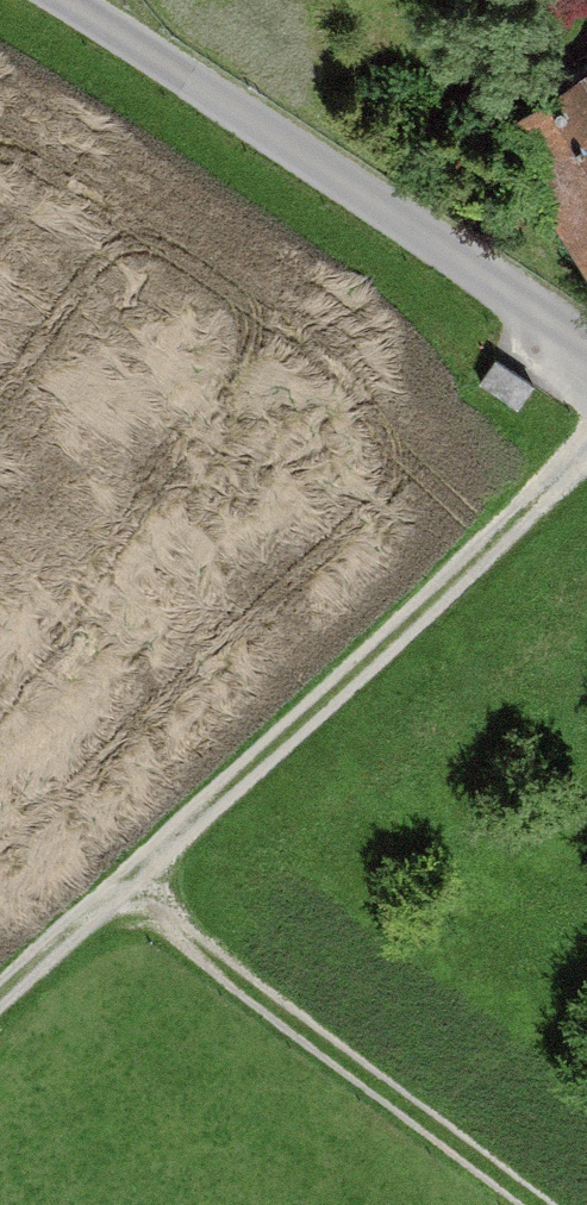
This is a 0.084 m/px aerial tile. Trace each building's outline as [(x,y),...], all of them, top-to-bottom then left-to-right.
[(492,130),(586,278),(586,70),(492,130)]
